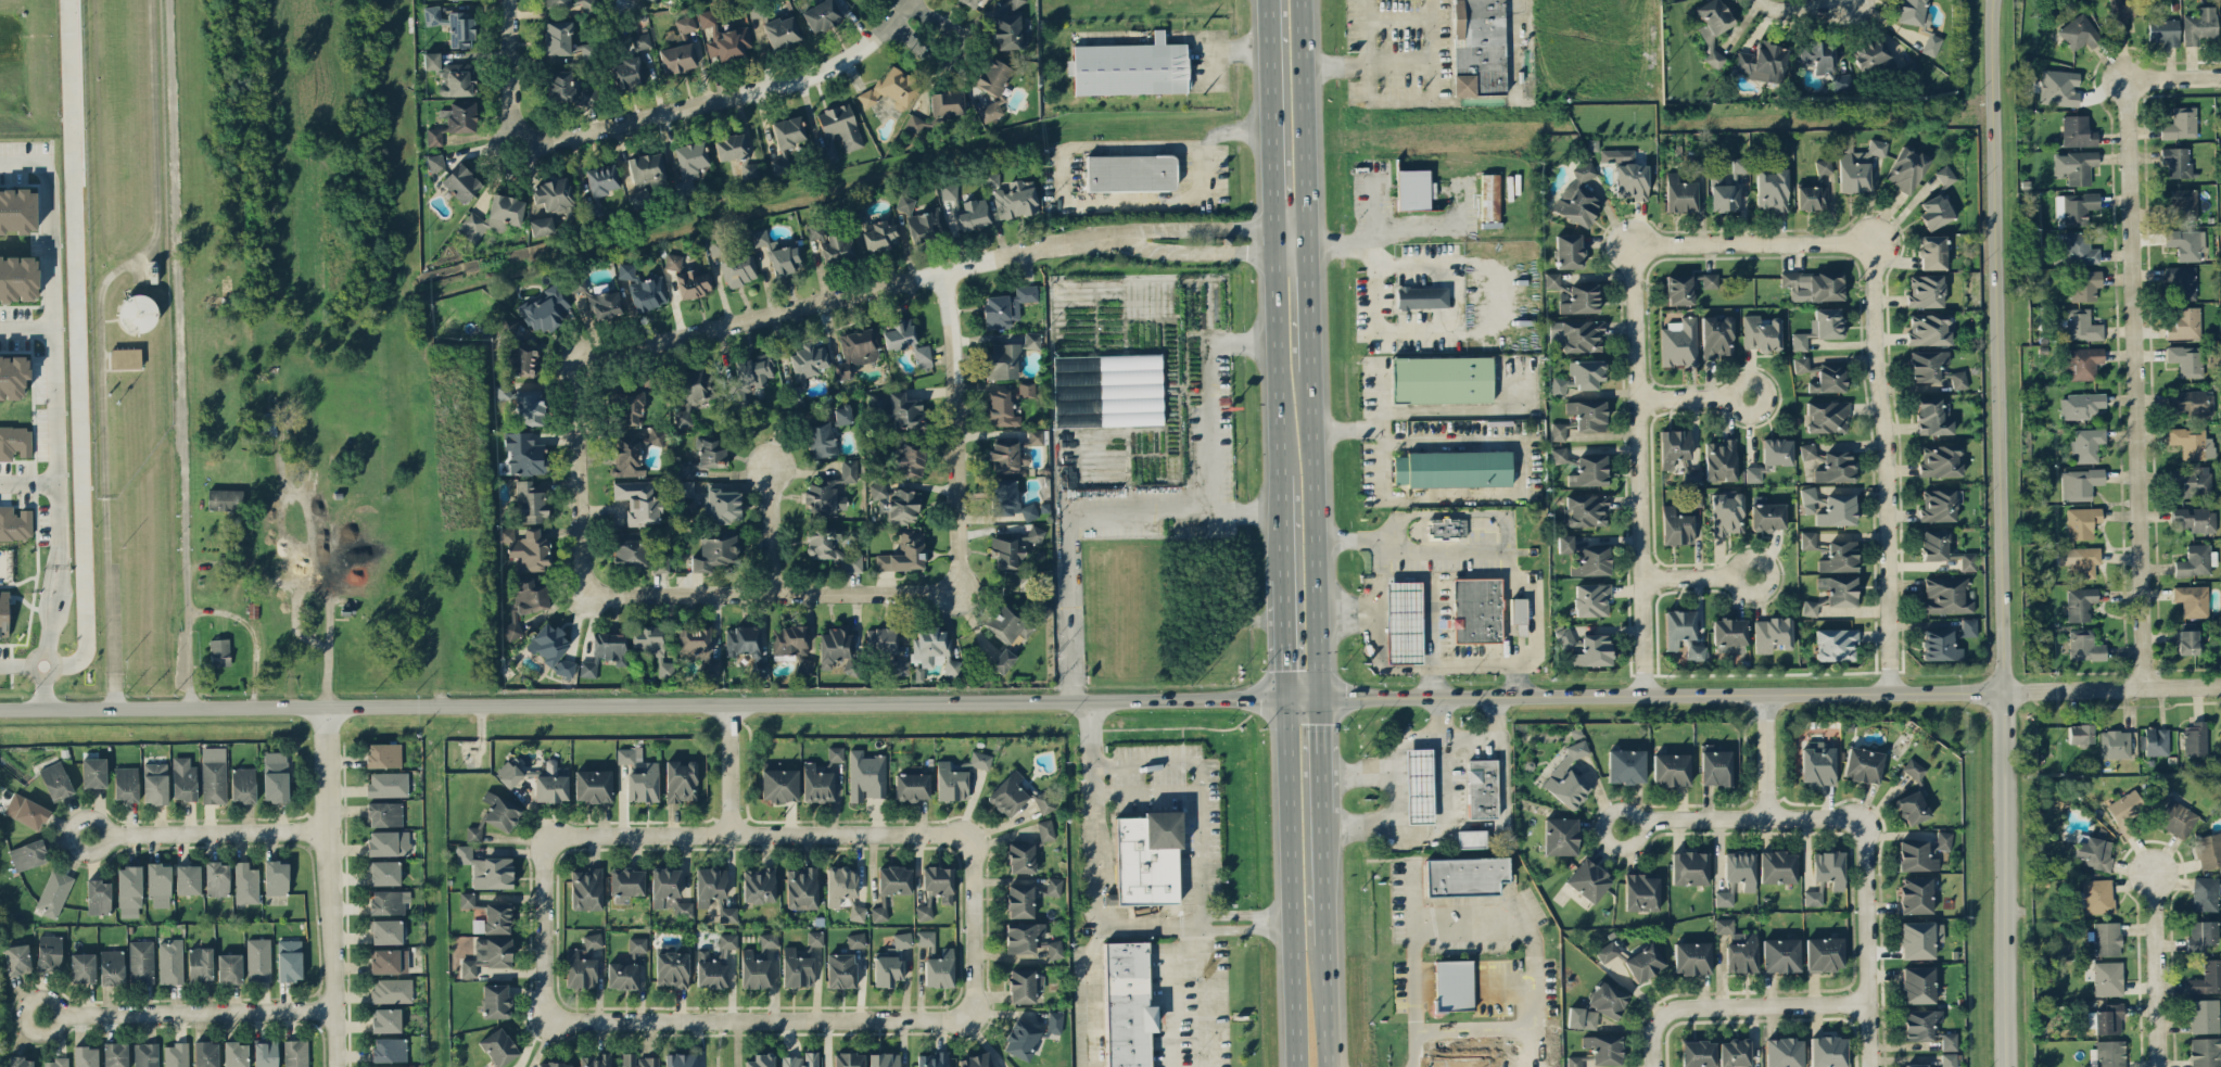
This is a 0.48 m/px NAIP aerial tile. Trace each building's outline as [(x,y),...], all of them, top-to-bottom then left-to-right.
[(546,8),(572,5),(571,0),(545,0),(546,8)] [(598,10),(597,0),(574,0),(574,1),(581,1),(582,11),(598,10)] [(812,33),(843,19),(834,0),(823,0),(801,10),(812,33)] [(973,9),(979,0),(959,0),(973,9)] [(1452,96),(1503,94),(1502,0),(1452,0),(1452,96)] [(2110,31),(2128,30),(2127,17),(2136,16),(2135,0),(2109,0),(2110,31)] [(440,22),(440,5),(424,6),(425,23),(440,22)] [(2216,36),(2215,5),(2197,6),(2197,14),(2182,15),(2183,46),(2198,45),(2198,37),(2216,36)] [(994,49),(1025,48),(1023,7),(1009,7),(1009,15),(992,15),(994,49)] [(712,37),(718,36),(715,9),(698,11),(700,28),(711,26),(712,37)] [(473,46),(472,11),(448,11),(449,47),(473,46)] [(802,38),(791,12),(762,25),(773,50),(802,38)] [(2085,42),(2090,48),(2103,39),(2082,12),(2056,30),(2072,51),(2085,42)] [(678,44),(685,42),(683,33),(696,30),(693,14),(675,18),(678,34),(676,35),(678,44)] [(2179,46),(2178,17),(2148,18),(2148,41),(2162,41),(2162,46),(2179,46)] [(544,54),(571,55),(572,21),(545,20),(544,54)] [(753,51),(747,25),(738,27),(738,28),(720,32),(722,38),(705,41),(709,56),(717,55),(718,58),(753,51)] [(1186,92),(1185,42),(1163,42),(1163,28),(1152,28),(1152,43),(1073,45),(1074,60),(1066,60),(1067,73),(1073,73),(1074,93),(1186,92)] [(635,50),(652,46),(648,31),(631,35),(635,50)] [(1860,69),(1890,56),(1881,35),(1851,48),(1860,69)] [(1799,44),(1801,66),(1813,64),(1815,74),(1835,71),(1831,40),(1799,44)] [(1737,51),(1734,74),(1783,81),(1787,46),(1756,42),(1755,53),(1737,51)] [(588,43),(581,44),(583,58),(590,57),(588,43)] [(659,48),(663,73),(696,68),(693,43),(659,48)] [(424,69),(440,69),(439,52),(424,52),(424,69)] [(616,88),(645,82),(639,54),(620,58),(621,63),(611,65),(616,88)] [(984,123),(1004,114),(999,103),(1006,100),(1001,91),(1013,68),(988,56),(974,84),(1000,98),(977,108),(984,123)] [(442,96),(476,94),(475,79),(472,79),(472,63),(441,63),(442,96)] [(863,103),(871,107),(880,92),(895,100),(892,105),(902,111),(920,82),(887,63),(863,103)] [(2039,104),(2076,105),(2077,85),(2078,85),(2079,71),(2041,69),(2039,104)] [(572,71),(547,72),(548,98),(555,98),(555,102),(573,102),(572,71)] [(1851,88),(1849,73),(1833,75),(1835,90),(1851,88)] [(578,103),(596,103),(595,88),(578,88),(578,103)] [(931,115),(963,114),(963,90),(930,91),(931,115)] [(476,132),(475,101),(448,102),(449,133),(476,132)] [(864,146),(849,101),(817,112),(827,142),(819,145),(824,161),(836,157),(830,140),(840,137),(845,152),(864,146)] [(2172,107),(2173,122),(2160,123),(2160,138),(2197,137),(2196,106),(2172,107)] [(918,134),(926,121),(912,113),(904,125),(918,134)] [(2062,147),(2097,146),(2097,131),(2088,131),(2087,114),(2062,115),(2062,147)] [(772,120),(776,147),(808,142),(803,116),(772,120)] [(442,145),(441,127),(427,128),(428,145),(442,145)] [(717,161),(748,157),(745,133),(715,136),(717,161)] [(1839,191),(1868,192),(1869,155),(1886,155),(1886,139),(1868,139),(1868,151),(1852,151),(1852,144),(1839,144),(1839,191)] [(709,167),(705,141),(675,145),(679,172),(709,167)] [(1913,193),(1928,156),(1900,144),(1885,181),(1913,193)] [(2189,147),(2161,148),(2161,164),(2167,164),(2167,177),(2190,177),(2189,147)] [(781,149),(782,157),(770,159),(773,174),(790,171),(786,148),(781,149)] [(1600,150),(1600,161),(1634,160),(1633,148),(1600,150)] [(627,158),(634,185),(647,182),(649,188),(668,184),(659,150),(627,158)] [(2054,172),(2067,172),(2067,185),(2090,185),(2090,166),(2098,166),(2097,152),(2054,152),(2054,172)] [(430,173),(445,169),(441,153),(426,157),(430,173)] [(1084,190),(1175,190),(1175,154),(1084,154),(1084,190)] [(1711,211),(1739,210),(1738,173),(1747,172),(1747,158),(1732,158),(1732,184),(1721,184),(1721,174),(1710,174),(1711,211)] [(1552,209),(1586,228),(1601,201),(1581,189),(1594,167),(1579,159),(1572,173),(1552,209)] [(482,185),(461,162),(441,180),(462,204),(482,185)] [(585,170),(594,202),(584,204),(588,219),(604,215),(599,196),(608,193),(607,190),(621,186),(614,163),(585,170)] [(744,177),(760,177),(760,163),(743,164),(744,177)] [(1647,163),(1615,164),(1615,196),(1634,196),(1634,200),(1648,199),(1647,163)] [(1942,186),(1956,180),(1948,164),(1935,170),(1942,186)] [(1396,169),(1396,211),(1427,211),(1427,169),(1396,169)] [(1787,210),(1786,169),(1756,170),(1757,207),(1772,207),(1772,211),(1787,210)] [(1677,171),(1666,171),(1665,211),(1696,211),(1696,182),(1676,181),(1677,171)] [(687,172),(670,180),(680,198),(696,189),(687,172)] [(985,172),(984,186),(1001,186),(1001,173),(985,172)] [(1480,174),(1482,221),(1500,220),(1498,173),(1480,174)] [(534,205),(544,203),(545,211),(555,209),(557,220),(576,218),(570,178),(531,184),(534,205)] [(999,219),(1041,212),(1035,178),(1007,182),(1007,187),(994,189),(999,219)] [(959,198),(959,183),(941,184),(942,199),(959,198)] [(1797,209),(1828,209),(1827,185),(1796,186),(1797,209)] [(627,195),(633,210),(651,202),(645,187),(627,195)] [(2171,188),(2170,218),(2196,219),(2197,189),(2171,188)] [(16,189),(16,190),(0,190),(0,234),(5,234),(5,229),(16,229),(17,232),(36,232),(36,189),(16,189)] [(521,226),(525,199),(492,193),(488,217),(465,213),(461,235),(481,239),(483,228),(505,231),(506,223),(521,226)] [(2099,193),(2058,194),(2059,225),(2087,224),(2087,209),(2099,209),(2099,193)] [(1926,230),(1956,217),(1947,196),(1940,199),(1938,194),(1920,202),(1924,211),(1918,214),(1926,230)] [(896,210),(912,213),(915,198),(899,195),(896,210)] [(958,230),(992,223),(986,196),(962,202),(964,212),(955,214),(958,230)] [(906,217),(914,243),(946,234),(938,207),(906,217)] [(555,232),(551,216),(529,219),(532,236),(555,232)] [(865,250),(899,246),(895,217),(871,221),(872,229),(862,231),(865,250)] [(806,222),(808,240),(824,238),(822,220),(806,222)] [(774,274),(803,269),(799,241),(769,246),(767,229),(751,231),(754,246),(769,244),(774,274)] [(2200,261),(2200,251),(2205,251),(2204,230),(2163,231),(2163,246),(2176,245),(2177,261),(2200,261)] [(2063,231),(2063,241),(2057,241),(2058,263),(2099,262),(2099,247),(2089,248),(2089,231),(2063,231)] [(827,242),(821,243),(823,262),(856,257),(853,237),(840,239),(839,232),(826,234),(827,242)] [(1555,234),(1556,268),(1583,267),(1582,233),(1555,234)] [(1920,269),(1945,269),(1945,235),(1919,236),(1920,269)] [(710,255),(725,255),(724,238),(709,239),(710,255)] [(681,269),(683,254),(666,252),(664,267),(681,269)] [(758,280),(753,254),(720,260),(725,286),(758,280)] [(18,299),(18,300),(37,300),(37,256),(0,257),(0,255),(0,300),(18,299)] [(668,303),(662,276),(638,281),(633,261),(617,265),(620,279),(628,277),(635,311),(668,303)] [(2164,266),(2164,284),(2172,284),(2172,300),(2196,299),(2195,266),(2164,266)] [(708,267),(675,273),(679,298),(712,293),(708,267)] [(2072,301),(2096,301),(2095,287),(2102,286),(2101,270),(2071,271),(2072,301)] [(1780,272),(1780,286),(1790,286),(1790,300),(1842,300),(1842,271),(1780,272)] [(1559,272),(1545,272),(1546,288),(1559,287),(1559,272)] [(1717,273),(1702,273),(1703,288),(1718,288),(1717,273)] [(1691,274),(1666,274),(1666,305),(1692,304),(1691,274)] [(1942,274),(1910,275),(1910,293),(1906,293),(1906,307),(1943,306),(1942,274)] [(1598,312),(1597,283),(1570,284),(1570,301),(1558,302),(1559,313),(1598,312)] [(517,304),(532,335),(566,319),(562,311),(570,307),(559,284),(517,304)] [(1559,301),(1569,301),(1569,285),(1559,284),(1559,301)] [(985,329),(1011,328),(1010,319),(1021,319),(1020,302),(1038,301),(1038,285),(1014,286),(1015,294),(983,296),(985,329)] [(1447,306),(1447,285),(1396,285),(1396,306),(1447,306)] [(120,323),(134,324),(134,329),(154,330),(156,296),(121,294),(120,323)] [(2166,338),(2200,338),(2199,306),(2174,307),(2175,323),(2166,323),(2166,338)] [(1792,332),(1792,350),(1806,350),(1806,338),(1841,337),(1841,307),(1814,308),(1814,318),(1810,318),(1810,332),(1792,332)] [(2103,339),(2103,323),(2090,323),(2089,307),(2066,308),(2066,340),(2103,339)] [(1906,345),(1949,344),(1948,313),(1910,314),(1910,331),(1906,331),(1906,345)] [(1743,315),(1744,348),(1759,347),(1759,352),(1780,351),(1780,317),(1769,317),(1769,323),(1759,323),(1759,314),(1743,315)] [(1696,315),(1680,316),(1680,324),(1660,324),(1661,365),(1697,364),(1696,315)] [(1733,356),(1732,316),(1701,317),(1702,356),(1733,356)] [(892,322),(893,328),(882,331),(886,350),(918,342),(912,317),(892,322)] [(1602,351),(1602,320),(1550,321),(1550,346),(1562,346),(1562,352),(1602,351)] [(838,334),(844,362),(834,364),(837,379),(854,376),(851,365),(882,359),(875,327),(838,334)] [(1040,348),(1040,332),(1025,331),(1024,348),(1040,348)] [(825,345),(812,348),(810,341),(800,343),(801,350),(789,353),(796,385),(784,388),(787,404),(802,401),(799,389),(808,387),(805,376),(818,374),(817,368),(829,365),(825,345)] [(987,379),(1020,378),(1019,343),(992,343),(992,353),(987,353),(987,379)] [(538,350),(512,344),(505,371),(531,378),(538,350)] [(933,365),(929,344),(913,347),(918,368),(933,365)] [(2166,346),(2166,362),(2179,362),(2179,377),(2203,377),(2203,346),(2166,346)] [(2067,379),(2093,379),(2093,363),(2104,362),(2103,347),(2069,348),(2069,358),(2066,358),(2067,379)] [(141,368),(141,348),(110,348),(110,368),(141,368)] [(1909,351),(1909,383),(1938,383),(1937,363),(1949,363),(1949,350),(1909,351)] [(734,360),(736,379),(728,380),(731,408),(748,406),(746,388),(768,386),(767,376),(774,376),(771,352),(753,354),(753,358),(734,360)] [(1054,425),(1162,423),(1160,353),(1053,355),(1054,425)] [(25,379),(29,379),(29,356),(0,356),(0,398),(24,399),(25,379)] [(1391,356),(1392,402),(1492,401),(1492,356),(1391,356)] [(1794,357),(1794,372),(1809,372),(1808,356),(1794,357)] [(1572,360),(1572,378),(1551,378),(1551,396),(1565,395),(1565,388),(1596,388),(1596,380),(1604,380),(1604,359),(1572,360)] [(1844,391),(1844,362),(1818,362),(1818,381),(1807,381),(1807,392),(1844,391)] [(692,425),(689,399),(715,396),(712,368),(679,372),(684,409),(674,410),(676,426),(692,425)] [(1949,372),(1951,389),(1966,388),(1965,370),(1949,372)] [(1036,396),(1036,381),(1019,382),(1019,396),(1036,396)] [(1021,426),(1021,415),(1012,415),(1013,397),(1016,397),(1017,387),(989,386),(988,425),(1021,426)] [(544,424),(543,400),(540,400),(540,389),(514,390),(515,415),(523,415),(523,425),(544,424)] [(618,424),(642,424),(643,390),(619,389),(618,424)] [(890,391),(892,429),(924,427),(923,398),(906,399),(906,390),(890,391)] [(2212,390),(2168,390),(2168,405),(2176,405),(2176,413),(2213,412),(2212,390)] [(889,420),(888,392),(866,393),(867,421),(889,420)] [(2059,394),(2060,419),(2090,418),(2090,409),(2105,408),(2105,393),(2059,394)] [(1952,434),(1952,418),(1948,418),(1948,398),(1916,399),(1917,435),(1952,434)] [(1565,401),(1565,414),(1576,414),(1577,431),(1605,431),(1605,400),(1565,401)] [(1847,431),(1847,401),(1805,402),(1806,432),(1847,431)] [(849,405),(833,407),(836,424),(852,422),(849,405)] [(836,455),(832,422),(805,425),(809,458),(836,455)] [(1550,440),(1565,440),(1565,423),(1551,422),(1550,440)] [(31,427),(0,427),(0,460),(12,460),(12,450),(19,450),(19,457),(31,457),(31,427)] [(2182,459),(2214,458),(2214,437),(2205,437),(2205,427),(2168,428),(2169,443),(2182,443),(2182,459)] [(2072,463),(2098,462),(2097,443),(2106,443),(2105,428),(2074,429),(2074,439),(2072,439),(2072,463)] [(992,471),(1029,471),(1029,453),(1020,453),(1020,444),(1042,444),(1042,429),(1028,429),(1028,439),(992,439),(992,449),(988,449),(988,461),(992,461),(992,471)] [(1659,430),(1660,469),(1673,469),(1673,459),(1691,458),(1690,430),(1659,430)] [(504,432),(504,450),(509,450),(509,474),(546,474),(546,443),(533,443),(533,431),(504,432)] [(641,475),(639,435),(612,436),(613,476),(641,475)] [(726,461),(727,437),(700,436),(699,466),(716,466),(716,461),(726,461)] [(1735,438),(1721,438),(1721,442),(1705,443),(1705,481),(1736,480),(1735,438)] [(1762,438),(1762,464),(1792,464),(1792,438),(1762,438)] [(894,440),(896,478),(924,476),(922,439),(894,440)] [(1802,461),(1818,458),(1816,442),(1799,444),(1802,461)] [(1921,445),(1922,461),(1918,461),(1918,476),(1960,475),(1959,444),(1921,445)] [(1567,462),(1566,447),(1552,447),(1552,463),(1567,462)] [(1510,450),(1393,450),(1393,485),(1510,484),(1510,450)] [(1814,469),(1814,481),(1854,482),(1854,451),(1824,450),(1823,470),(1814,469)] [(1567,485),(1606,484),(1605,454),(1576,455),(1577,473),(1567,473),(1567,485)] [(857,459),(841,458),(841,481),(856,481),(857,459)] [(693,478),(694,462),(678,461),(677,477),(693,478)] [(1746,482),(1761,482),(1761,466),(1746,466),(1746,482)] [(2182,497),(2211,496),(2211,466),(2169,467),(2170,483),(2182,483),(2182,497)] [(1685,483),(1701,482),(1701,468),(1685,468),(1685,483)] [(2091,499),(2091,484),(2104,484),(2104,469),(2061,469),(2062,500),(2091,499)] [(1020,478),(984,479),(985,514),(1023,514),(1023,518),(1037,518),(1036,504),(1020,504),(1020,478)] [(807,515),(839,514),(838,494),(834,494),(834,479),(806,480),(807,515)] [(516,481),(517,522),(545,522),(545,480),(516,481)] [(703,497),(703,523),(741,523),(741,489),(695,489),(695,480),(678,480),(678,497),(703,497)] [(613,482),(613,499),(626,498),(627,525),(659,524),(659,498),(651,498),(650,481),(613,482)] [(887,498),(886,481),(869,482),(870,498),(887,498)] [(1855,523),(1854,493),(1820,495),(1819,486),(1802,488),(1803,513),(1815,512),(1815,526),(1855,523)] [(207,509),(243,510),(243,489),(208,488),(207,509)] [(1954,521),(1955,503),(1962,503),(1962,489),(1922,488),(1922,507),(1919,507),(1919,520),(1954,521)] [(1712,492),(1712,534),(1743,533),(1743,491),(1712,492)] [(1608,494),(1565,495),(1565,526),(1605,525),(1605,510),(1608,510),(1608,494)] [(1690,514),(1690,506),(1701,506),(1701,496),(1682,496),(1682,505),(1674,505),(1674,513),(1690,514)] [(1784,502),(1750,503),(1751,531),(1772,530),(1772,528),(1785,528),(1784,502)] [(1693,514),(1674,515),(1673,504),(1661,504),(1662,544),(1693,544),(1693,514)] [(0,505),(0,538),(31,538),(31,509),(16,509),(16,505),(0,505)] [(2066,508),(2067,539),(2093,538),(2092,523),(2101,523),(2101,507),(2066,508)] [(2187,531),(2215,532),(2216,508),(2190,508),(2172,508),(2172,526),(2187,527),(2187,531)] [(1465,538),(1465,519),(1427,518),(1426,538),(1465,538)] [(862,571),(862,546),(846,546),(846,530),(833,531),(833,526),(806,526),(806,557),(841,557),(841,571),(862,571)] [(1044,541),(1044,526),(1029,526),(1029,541),(1044,541)] [(515,569),(549,569),(549,537),(540,537),(540,527),(524,527),(524,540),(508,540),(508,556),(515,556),(515,569)] [(712,571),(713,564),(736,564),(736,528),(711,528),(711,542),(696,542),(696,571),(712,571)] [(924,569),(923,528),(899,529),(900,553),(875,554),(876,570),(924,569)] [(1922,559),(1960,558),(1960,570),(1975,570),(1975,552),(1948,553),(1948,529),(1921,529),(1922,559)] [(669,572),(668,554),(650,555),(649,541),(641,542),(641,531),(613,533),(614,566),(651,564),(651,573),(669,572)] [(994,569),(1026,567),(1025,532),(993,533),(994,569)] [(1558,553),(1573,552),(1572,534),(1557,534),(1558,553)] [(1856,570),(1856,539),(1827,540),(1827,558),(1817,559),(1817,571),(1856,570)] [(2187,560),(2174,560),(2174,574),(2210,574),(2210,565),(2216,565),(2216,551),(2210,551),(2209,543),(2186,544),(2187,560)] [(1580,546),(1580,564),(1570,564),(1569,574),(1609,575),(1609,546),(1580,546)] [(2069,578),(2094,578),(2094,563),(2100,563),(2099,547),(2057,548),(2057,564),(2069,564),(2069,578)] [(517,613),(548,609),(543,574),(513,578),(517,613)] [(1501,642),(1500,576),(1451,577),(1452,643),(1501,642)] [(1827,606),(1856,605),(1855,576),(1816,577),(1816,586),(1826,586),(1827,606)] [(1924,576),(1924,599),(1921,599),(1921,613),(1974,613),(1974,599),(1964,599),(1964,576),(1924,576)] [(1421,663),(1421,580),(1385,580),(1385,663),(1421,663)] [(1574,584),(1575,616),(1607,615),(1607,599),(1610,599),(1610,583),(1574,584)] [(2182,617),(2208,617),(2207,585),(2172,586),(2172,601),(2182,601),(2182,617)] [(2067,621),(2090,621),(2089,602),(2097,601),(2097,587),(2066,588),(2067,621)] [(9,637),(8,590),(0,590),(0,637),(9,637)] [(1510,625),(1518,625),(1518,633),(1526,633),(1526,598),(1511,597),(1510,625)] [(1008,644),(1018,633),(1025,639),(1036,626),(1003,599),(983,623),(1008,644)] [(1818,601),(1804,599),(1802,614),(1816,616),(1818,601)] [(1665,649),(1677,649),(1677,639),(1686,639),(1687,659),(1705,659),(1704,642),(1695,643),(1694,610),(1664,610),(1665,649)] [(1753,619),(1754,653),(1771,653),(1771,643),(1781,643),(1781,649),(1792,649),(1791,617),(1753,619)] [(1746,644),(1746,618),(1713,619),(1714,651),(1735,650),(1735,644),(1746,644)] [(1976,636),(1976,618),(1962,618),(1962,636),(1976,636)] [(520,637),(516,620),(503,623),(507,640),(520,637)] [(567,678),(577,666),(562,654),(571,643),(561,635),(564,631),(557,626),(554,629),(545,621),(526,646),(567,678)] [(663,625),(641,626),(642,631),(631,632),(632,654),(658,653),(658,677),(674,677),(673,661),(663,661),(663,625)] [(808,653),(807,625),(772,627),(772,654),(808,653)] [(1554,630),(1561,650),(1576,644),(1569,625),(1554,630)] [(702,650),(710,651),(710,627),(679,626),(678,658),(702,658),(702,650)] [(726,626),(726,654),(751,655),(751,675),(768,675),(768,660),(761,660),(761,627),(726,626)] [(898,629),(869,627),(868,652),(896,653),(898,629)] [(945,675),(961,675),(961,659),(952,659),(952,639),(947,639),(947,630),(938,630),(938,628),(913,628),(913,659),(920,659),(920,667),(934,667),(934,655),(944,654),(945,675)] [(1856,660),(1855,628),(1814,629),(1815,642),(1816,642),(1817,661),(1856,660)] [(2069,629),(2069,660),(2105,659),(2105,644),(2092,644),(2092,628),(2069,629)] [(1952,629),(1922,629),(1922,660),(1962,659),(1962,647),(1952,647),(1952,629)] [(820,669),(834,669),(833,660),(843,660),(843,673),(857,673),(856,630),(827,630),(827,634),(819,634),(820,669)] [(2177,654),(2198,654),(2198,630),(2177,630),(2177,654)] [(580,676),(598,677),(599,659),(615,659),(615,665),(626,665),(627,633),(594,632),(593,661),(580,660),(580,676)] [(1611,665),(1610,633),(1581,634),(1581,652),(1571,652),(1571,666),(1611,665)] [(230,666),(229,638),(210,639),(210,666),(230,666)] [(990,665),(1003,675),(1017,657),(1003,646),(990,665)] [(702,671),(720,674),(721,657),(704,655),(702,671)] [(796,671),(812,674),(815,659),(798,656),(796,671)] [(909,675),(909,660),(886,660),(886,675),(909,675)] [(2184,755),(2207,754),(2206,722),(2183,723),(2184,755)] [(2068,743),(2092,743),(2091,724),(2067,724),(2068,743)] [(2168,728),(2155,728),(2155,726),(2141,726),(2142,755),(2168,755),(2168,728)] [(2130,757),(2129,730),(2100,731),(2100,758),(2130,757)] [(1541,784),(1572,810),(1591,787),(1567,766),(1573,758),(1589,753),(1585,739),(1565,746),(1567,753),(1541,784)] [(1834,747),(1823,746),(1823,741),(1809,740),(1809,747),(1801,747),(1800,784),(1833,785),(1834,747)] [(367,767),(401,766),(400,743),(367,743),(367,767)] [(835,801),(834,761),(844,761),(843,746),(827,746),(827,762),(803,762),(803,801),(835,801)] [(1883,752),(1848,746),(1842,777),(1878,784),(1883,752)] [(225,747),(201,747),(202,803),(226,803),(225,747)] [(659,761),(642,761),(642,747),(617,747),(617,763),(633,763),(633,772),(627,772),(628,801),(660,801),(659,761)] [(1405,824),(1432,824),(1432,747),(1405,747),(1405,824)] [(850,802),(864,801),(864,797),(887,797),(886,755),(862,755),(862,748),(849,749),(850,802)] [(1644,749),(1608,749),(1607,782),(1644,783),(1644,749)] [(1700,784),(1730,785),(1731,750),(1701,749),(1700,784)] [(288,800),(287,751),(263,751),(264,801),(288,800)] [(969,766),(990,769),(992,754),(971,751),(969,766)] [(1689,784),(1688,752),(1653,753),(1653,785),(1689,784)] [(144,804),(168,803),(166,755),(143,755),(144,804)] [(196,765),(190,765),(189,756),(172,756),(173,800),(197,799),(196,765)] [(82,758),(82,787),(106,786),(106,757),(82,758)] [(1926,766),(1908,757),(1901,771),(1919,780),(1926,766)] [(494,771),(509,788),(523,775),(508,758),(494,771)] [(1496,817),(1496,758),(1467,758),(1467,817),(1496,817)] [(665,800),(697,801),(698,761),(678,761),(678,760),(666,759),(665,800)] [(52,801),(74,791),(60,760),(38,770),(52,801)] [(950,760),(936,760),(936,800),(970,799),(969,770),(951,770),(950,760)] [(138,800),(137,766),(114,767),(115,800),(138,800)] [(255,801),(255,767),(231,767),(232,801),(255,801)] [(762,769),(762,801),(799,800),(799,769),(762,769)] [(1023,777),(1015,769),(986,796),(1007,818),(1029,797),(1016,783),(1023,777)] [(576,802),(613,801),(612,770),(575,770),(576,802)] [(368,796),(408,796),(408,772),(368,772),(368,796)] [(894,773),(895,800),(931,799),(930,773),(894,773)] [(2137,831),(2129,816),(2145,808),(2135,789),(2105,804),(2123,838),(2137,831)] [(482,842),(482,822),(484,822),(510,833),(521,807),(486,790),(481,799),(489,803),(478,826),(467,826),(466,841),(482,842)] [(1904,826),(1929,818),(1920,790),(1895,798),(1904,826)] [(40,830),(50,809),(13,791),(3,813),(40,830)] [(1040,814),(1054,809),(1048,791),(1035,795),(1040,814)] [(2183,839),(2199,815),(2170,797),(2155,821),(2183,839)] [(367,803),(367,826),(402,825),(402,802),(367,803)] [(1115,816),(1117,903),(1176,901),(1175,815),(1115,816)] [(1036,821),(1042,842),(1057,838),(1051,817),(1036,821)] [(1543,854),(1576,855),(1577,817),(1543,817),(1543,854)] [(1457,848),(1485,847),(1485,829),(1457,830),(1457,848)] [(408,830),(368,831),(368,855),(408,854),(408,830)] [(1935,848),(1950,850),(1952,832),(1937,830),(1935,848)] [(2220,865),(2220,832),(2193,837),(2199,870),(2220,865)] [(2076,841),(2072,862),(2107,868),(2113,841),(2086,836),(2085,842),(2076,841)] [(16,872),(48,860),(40,838),(8,849),(16,872)] [(1927,839),(1898,840),(1899,870),(1936,870),(1936,848),(1927,848),(1927,839)] [(1008,872),(1037,872),(1038,842),(1009,841),(1008,872)] [(513,888),(513,857),(471,858),(471,845),(457,845),(457,863),(473,863),(473,888),(513,888)] [(1724,850),(1724,881),(1742,881),(1742,891),(1754,891),(1754,851),(1724,850)] [(1708,884),(1708,851),(1671,851),(1671,884),(1708,884)] [(1760,882),(1796,882),(1796,851),(1760,851),(1760,882)] [(1813,851),(1813,880),(1831,880),(1831,890),(1843,890),(1844,851),(1813,851)] [(1424,860),(1426,892),(1499,893),(1497,878),(1510,880),(1508,856),(1424,860)] [(1594,904),(1612,878),(1583,857),(1564,883),(1594,904)] [(399,860),(369,861),(369,884),(400,884),(399,860)] [(205,862),(206,895),(229,895),(228,861),(205,862)] [(258,868),(248,868),(248,861),(234,861),(235,903),(258,902),(258,868)] [(288,861),(264,861),(264,894),(287,895),(288,861)] [(171,863),(147,863),(147,898),(152,898),(152,907),(170,907),(171,863)] [(176,894),(199,894),(199,865),(176,865),(176,894)] [(141,866),(117,866),(118,917),(138,916),(138,907),(141,907),(141,866)] [(570,870),(571,910),(603,909),(603,866),(588,866),(588,870),(570,870)] [(778,866),(761,866),(761,870),(743,870),(744,902),(778,902),(778,866)] [(827,907),(839,907),(839,896),(859,896),(859,866),(826,867),(827,907)] [(914,892),(913,866),(878,867),(878,893),(914,892)] [(923,866),(922,893),(941,893),(940,903),(955,903),(955,867),(923,866)] [(34,908),(56,918),(74,877),(52,867),(34,908)] [(650,907),(674,908),(674,916),(692,917),(693,901),(680,901),(681,867),(651,867),(650,907)] [(727,867),(696,868),(697,907),(709,907),(709,897),(728,897),(727,867)] [(818,867),(786,868),(787,909),(819,908),(818,867)] [(611,903),(629,902),(629,895),(645,895),(645,868),(611,868),(611,903)] [(1659,875),(1625,873),(1624,909),(1657,911),(1659,875)] [(1931,876),(1899,877),(1900,913),(1931,912),(1931,876)] [(2217,911),(2218,876),(2192,876),(2192,910),(2217,911)] [(2112,878),(2082,879),(2082,891),(2076,892),(2077,906),(2084,906),(2084,913),(2113,912),(2112,878)] [(110,913),(111,880),(87,880),(86,913),(110,913)] [(1037,917),(1036,884),(1007,885),(1008,918),(1037,917)] [(410,889),(371,890),(371,914),(404,913),(404,903),(410,902),(410,889)] [(1804,890),(1804,907),(1823,906),(1822,889),(1804,890)] [(1733,906),(1733,891),(1714,891),(1715,906),(1733,906)] [(459,907),(474,907),(474,892),(460,892),(459,907)] [(1112,904),(1112,893),(1104,894),(1104,904),(1112,904)] [(511,933),(512,902),(485,902),(484,933),(511,933)] [(934,919),(933,905),(916,906),(917,920),(934,919)] [(865,906),(851,906),(850,920),(865,921),(865,906)] [(872,922),(886,921),(886,906),(871,906),(872,922)] [(737,907),(718,907),(718,922),(737,922),(737,907)] [(1715,918),(1715,934),(1733,933),(1733,918),(1715,918)] [(372,943),(401,943),(401,919),(371,919),(372,943)] [(473,932),(483,932),(483,919),(473,919),(473,932)] [(2216,944),(2215,920),(2188,921),(2189,950),(2204,950),(2204,944),(2216,944)] [(1006,952),(1036,953),(1036,935),(1046,935),(1046,921),(1006,921),(1006,952)] [(1900,922),(1900,959),(1934,958),(1933,921),(1900,922)] [(2120,921),(2093,922),(2093,931),(2087,931),(2087,939),(2093,939),(2094,955),(2120,955),(2120,921)] [(936,931),(916,930),(916,945),(936,945),(936,931)] [(823,946),(823,931),(807,931),(807,945),(823,946)] [(583,934),(585,949),(602,946),(600,932),(583,934)] [(760,947),(779,946),(779,932),(759,933),(760,947)] [(894,947),(912,946),(912,932),(893,933),(894,947)] [(1756,932),(1726,933),(1727,972),(1757,971),(1756,932)] [(738,948),(738,933),(717,933),(717,950),(696,950),(696,987),(728,987),(727,948),(738,948)] [(847,947),(865,947),(865,933),(847,933),(847,947)] [(37,967),(61,968),(62,935),(38,934),(37,967)] [(512,966),(512,937),(475,936),(475,958),(461,958),(461,977),(476,977),(476,966),(512,966)] [(647,936),(628,937),(628,952),(647,951),(647,936)] [(1841,936),(1805,937),(1806,970),(1842,969),(1841,936)] [(270,938),(246,938),(248,981),(271,980),(270,938)] [(1762,971),(1799,971),(1799,938),(1762,939),(1762,971)] [(160,984),(183,983),(182,939),(158,940),(160,984)] [(301,939),(277,940),(278,981),(302,980),(301,939)] [(1065,957),(1062,939),(1046,941),(1049,959),(1065,957)] [(129,940),(130,982),(153,982),(152,940),(129,940)] [(1147,940),(1150,1066),(1108,1066),(1104,941),(1147,940)] [(1602,965),(1621,954),(1613,940),(1594,950),(1602,965)] [(1674,973),(1710,973),(1709,941),(1674,942),(1674,973)] [(1634,982),(1665,967),(1653,943),(1623,957),(1634,982)] [(5,945),(6,974),(30,973),(29,944),(5,945)] [(211,946),(188,947),(189,980),(212,980),(211,946)] [(797,946),(782,946),(783,986),(815,985),(814,956),(797,957),(797,946)] [(923,986),(955,987),(956,946),(941,946),(941,958),(924,958),(923,986)] [(894,986),(894,979),(906,978),(905,960),(899,960),(899,947),(886,948),(886,951),(874,952),(875,987),(894,986)] [(565,986),(597,987),(598,949),(566,948),(565,986)] [(771,959),(752,960),(752,948),(740,948),(741,988),(772,987),(771,959)] [(371,973),(408,972),(407,949),(370,949),(371,973)] [(101,984),(124,984),(123,950),(100,950),(101,984)] [(656,951),(655,986),(689,987),(689,952),(656,951)] [(94,953),(71,953),(71,982),(95,981),(94,953)] [(217,954),(218,982),(242,982),(241,953),(217,954)] [(855,953),(827,953),(828,987),(855,987),(855,953)] [(1472,958),(1433,958),(1433,1009),(1472,1009),(1472,958)] [(2188,993),(2220,992),(2220,958),(2203,959),(2203,978),(2188,978),(2188,993)] [(2123,994),(2122,961),(2093,961),(2094,995),(2123,994)] [(608,988),(639,988),(638,963),(607,963),(608,988)] [(1901,1003),(1934,1002),(1933,966),(1901,967),(1901,1003)] [(1043,975),(1034,975),(1034,969),(1010,968),(1009,1002),(1039,1003),(1039,990),(1043,990),(1043,975)] [(412,1002),(411,978),(372,979),(372,1003),(412,1002)] [(1567,1026),(1596,1029),(1597,1012),(1617,1020),(1628,993),(1597,980),(1587,1004),(1588,1010),(1581,1007),(1568,1006),(1567,1026)] [(482,984),(483,1018),(510,1017),(509,984),(482,984)] [(2190,1033),(2220,1031),(2218,998),(2188,999),(2190,1033)] [(2120,1033),(2119,1016),(2123,1016),(2123,1002),(2104,1003),(2104,1010),(2093,1010),(2094,1034),(2120,1033)] [(401,1008),(373,1008),(373,1031),(400,1032),(401,1008)] [(1903,1041),(1932,1040),(1931,1021),(1942,1021),(1942,1009),(1903,1010),(1903,1041)] [(1063,1032),(1064,1012),(1047,1011),(1047,1032),(1063,1032)] [(1001,1048),(1027,1061),(1042,1031),(1016,1018),(1001,1048)] [(503,1026),(479,1039),(494,1066),(496,1066),(518,1055),(503,1026)] [(1956,1031),(1941,1032),(1942,1050),(1956,1050),(1956,1031)] [(1581,1046),(1592,1046),(1592,1064),(1621,1065),(1621,1036),(1581,1035),(1581,1046)] [(1810,1036),(1810,1066),(1846,1066),(1846,1036),(1810,1036)] [(406,1061),(406,1037),(373,1038),(373,1062),(406,1061)] [(2220,1047),(2220,1037),(2190,1038),(2191,1066),(2220,1066),(2220,1047)] [(1802,1038),(1765,1038),(1765,1066),(1802,1066),(1802,1038)] [(307,1039),(284,1039),(284,1066),(308,1066),(307,1039)] [(1749,1066),(1749,1039),(1718,1039),(1719,1066),(1749,1066)] [(195,1066),(218,1066),(217,1040),(194,1041),(195,1066)] [(254,1040),(254,1066),(278,1066),(277,1040),(254,1040)] [(1696,1066),(1714,1066),(1714,1040),(1682,1040),(1682,1066),(1696,1066)] [(248,1041),(224,1042),(225,1066),(248,1066),(248,1041)] [(104,1042),(104,1066),(127,1066),(127,1042),(104,1042)] [(135,1066),(158,1066),(157,1042),(134,1043),(135,1066)] [(187,1043),(164,1044),(165,1066),(188,1066),(187,1043)] [(97,1046),(74,1046),(74,1066),(98,1066),(97,1046)] [(988,1050),(958,1059),(961,1066),(993,1066),(988,1050)] [(782,1066),(819,1066),(819,1051),(804,1051),(804,1056),(782,1056),(782,1066)] [(917,1066),(951,1066),(951,1051),(935,1051),(935,1055),(918,1055),(917,1066)] [(612,1053),(598,1052),(598,1056),(580,1056),(580,1066),(612,1066),(612,1053)] [(658,1056),(636,1057),(636,1052),(622,1052),(622,1066),(658,1066),(658,1056)] [(753,1060),(748,1060),(748,1066),(775,1066),(775,1052),(753,1053),(753,1060)] [(865,1053),(834,1052),(834,1066),(864,1066),(865,1053)] [(1941,1066),(1956,1066),(1956,1052),(1941,1053),(1941,1066)] [(665,1066),(697,1066),(697,1053),(665,1053),(665,1066)] [(901,1053),(869,1053),(869,1066),(901,1066),(901,1053)] [(1567,1066),(1582,1066),(1582,1055),(1567,1055),(1567,1066)] [(32,1057),(9,1056),(9,1066),(32,1066),(32,1057)] [(44,1066),(68,1066),(68,1058),(44,1059),(44,1066)]
